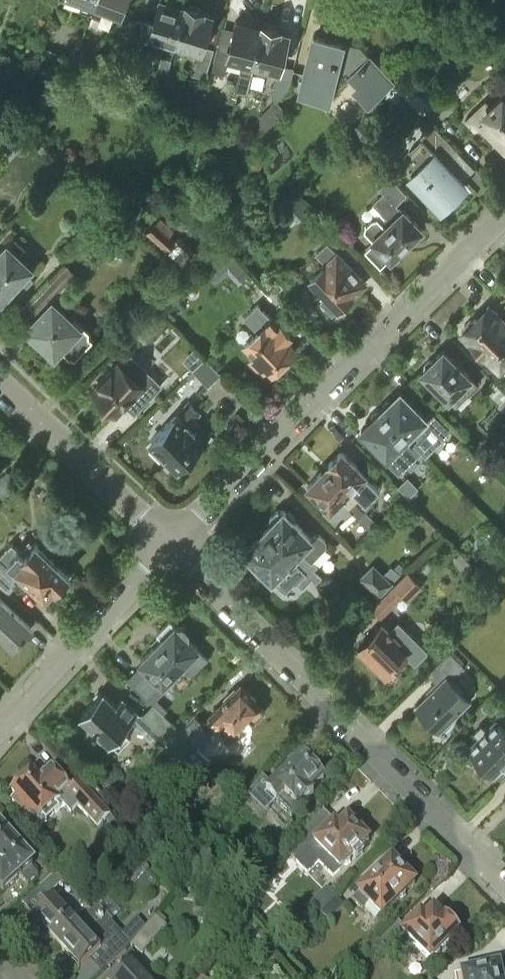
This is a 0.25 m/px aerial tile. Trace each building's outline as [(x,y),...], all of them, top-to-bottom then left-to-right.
[(95,0),(83,0),(80,9),(90,13),(95,0)] [(90,13),(99,16),(103,5),(121,11),(125,0),(95,0),(90,13)] [(186,6),(167,0),(159,0),(149,35),(163,39),(161,45),(174,49),(176,43),(186,6)] [(186,6),(176,43),(188,47),(186,52),(197,55),(191,74),(205,78),(214,48),(202,45),(212,14),(203,11),(204,9),(186,3),(186,6)] [(254,64),(262,26),(236,20),(228,52),(217,49),(211,70),(225,73),(229,58),(242,61),(235,91),(247,94),(254,64)] [(262,24),(262,26),(254,64),(266,66),(265,72),(276,75),(271,96),(275,100),(277,101),(289,89),(294,67),(280,64),(288,32),(280,30),(280,28),(262,24)] [(313,35),(299,92),(316,97),(319,86),(331,89),(352,72),(376,97),(393,81),(368,56),(368,57),(358,46),(313,35)] [(83,40),(79,50),(85,52),(93,44),(83,40)] [(168,72),(172,59),(162,56),(158,69),(168,72)] [(422,115),(443,95),(420,71),(399,91),(422,115)] [(481,122),(492,133),(493,137),(495,140),(500,141),(504,146),(504,91),(490,106),(485,101),(466,119),(475,128),(481,122)] [(277,101),(275,100),(249,126),(260,136),(287,110),(277,101)] [(384,141),(362,117),(351,129),(371,152),(384,141)] [(450,161),(458,152),(437,131),(426,142),(423,139),(422,140),(423,141),(414,150),(409,155),(408,156),(407,158),(407,159),(406,161),(406,162),(406,164),(407,166),(407,167),(408,169),(409,170),(412,173),(409,177),(421,189),(421,188),(430,197),(429,197),(440,209),(436,212),(437,213),(453,197),(454,196),(455,195),(455,194),(455,192),(455,191),(454,190),(453,189),(462,180),(450,167),(450,166),(451,165),(451,164),(451,163),(451,162),(450,161)] [(16,144),(6,134),(0,141),(0,142),(9,151),(16,144)] [(386,216),(381,221),(377,217),(372,218),(365,224),(364,229),(372,238),(374,240),(365,249),(380,264),(389,256),(391,258),(422,228),(403,208),(402,209),(396,204),(407,193),(390,176),(378,187),(383,192),(373,203),(386,216)] [(283,203),(297,219),(307,209),(293,193),(283,203)] [(165,250),(176,238),(171,233),(174,230),(160,218),(146,233),(165,250)] [(179,235),(176,238),(165,250),(181,264),(194,249),(179,235)] [(7,244),(0,251),(0,301),(16,283),(23,289),(32,279),(26,273),(31,266),(20,256),(27,247),(15,236),(7,244)] [(365,282),(337,252),(328,243),(316,253),(325,262),(310,277),(326,294),(319,300),(332,314),(365,282)] [(221,276),(226,271),(237,283),(249,272),(228,249),(211,265),(221,276)] [(62,290),(74,277),(64,267),(52,280),(62,290)] [(266,283),(277,293),(283,285),(273,276),(266,283)] [(70,317),(60,308),(65,302),(57,295),(34,319),(26,327),(54,354),(63,345),(63,351),(72,360),(93,338),(89,334),(89,329),(76,317),(70,317)] [(291,336),(273,318),(264,309),(253,320),(261,328),(244,345),(255,356),(249,362),(261,373),(266,367),(271,372),(295,348),(287,340),(291,336)] [(492,309),(479,322),(475,319),(474,320),(470,320),(465,325),(465,329),(462,332),(501,371),(504,367),(504,323),(492,309)] [(471,377),(443,348),(420,371),(448,399),(449,399),(456,405),(467,393),(478,384),(471,377)] [(104,401),(104,405),(108,410),(113,409),(116,412),(127,400),(135,408),(134,410),(135,411),(160,385),(128,354),(93,390),(104,401)] [(208,386),(218,376),(219,375),(204,359),(192,370),(208,386)] [(400,390),(380,410),(412,442),(424,454),(443,435),(436,429),(442,423),(430,410),(424,415),(400,390)] [(192,420),(199,413),(188,402),(150,441),(154,445),(150,449),(159,459),(164,454),(178,468),(209,436),(192,420)] [(412,442),(380,410),(360,429),(386,457),(387,456),(394,464),(402,456),(400,453),(412,442)] [(325,467),(357,499),(361,495),(365,500),(378,487),(364,473),(365,472),(342,450),(325,467)] [(357,499),(325,467),(307,485),(328,505),(322,511),(336,524),(352,511),(348,508),(357,499)] [(393,484),(404,495),(406,497),(418,486),(400,468),(388,479),(393,484)] [(0,481),(0,494),(4,498),(14,488),(3,478),(0,481)] [(263,530),(312,578),(316,582),(322,576),(314,569),(318,565),(312,559),(326,545),(326,539),(319,533),(314,533),(311,536),(283,509),(282,510),(276,510),(270,516),(271,522),(263,530)] [(365,510),(358,518),(367,528),(374,520),(365,510)] [(312,578),(263,530),(247,546),(242,546),(243,555),(248,555),(259,566),(259,573),(264,577),(270,577),(272,579),(282,588),(287,588),(294,581),(302,588),(312,578)] [(45,596),(54,586),(55,588),(69,573),(36,541),(24,554),(18,549),(11,542),(0,554),(0,567),(12,579),(20,572),(45,596)] [(399,574),(392,567),(391,566),(384,573),(373,563),(359,577),(379,597),(393,583),(391,581),(399,574)] [(371,608),(379,617),(381,619),(403,597),(407,601),(422,586),(408,571),(392,586),(393,586),(371,608)] [(24,635),(31,628),(1,600),(0,601),(0,635),(13,647),(24,635)] [(152,702),(153,704),(163,713),(167,709),(156,698),(186,668),(192,673),(207,658),(197,648),(198,647),(187,637),(187,630),(182,625),(175,625),(175,624),(174,625),(168,619),(155,632),(161,638),(140,660),(143,663),(128,679),(152,703),(152,702)] [(406,632),(398,639),(381,623),(358,647),(386,675),(407,653),(406,652),(416,642),(406,632)] [(425,691),(428,694),(415,706),(439,730),(469,699),(450,680),(465,666),(449,651),(426,673),(435,682),(425,691)] [(194,712),(178,728),(188,739),(197,748),(214,730),(229,744),(240,733),(235,729),(247,717),(253,723),(264,711),(258,705),(259,705),(240,687),(205,722),(194,712)] [(153,741),(156,737),(163,744),(166,742),(185,760),(197,748),(188,739),(178,728),(163,713),(153,704),(142,714),(138,713),(121,698),(116,704),(102,691),(79,716),(96,732),(96,737),(100,741),(106,741),(109,744),(111,742),(118,749),(130,736),(123,729),(132,720),(153,741)] [(503,768),(504,769),(504,728),(496,719),(486,729),(481,724),(473,732),(478,737),(468,747),(487,766),(485,767),(494,776),(503,768)] [(210,761),(197,748),(185,760),(198,773),(210,761)] [(302,757),(272,786),(266,792),(277,803),(291,817),(313,794),(311,792),(323,779),(302,757)] [(51,769),(40,779),(33,772),(11,793),(15,798),(12,802),(28,820),(33,816),(38,821),(51,809),(55,813),(63,806),(70,813),(77,807),(96,828),(110,815),(80,783),(68,794),(65,791),(69,788),(51,769)] [(266,792),(272,786),(262,776),(247,796),(265,814),(277,803),(266,792)] [(333,876),(340,869),(345,865),(348,865),(351,863),(351,859),(369,841),(366,838),(366,834),(363,831),(359,831),(347,819),(338,828),(334,825),(308,851),(333,876)] [(11,841),(0,829),(0,890),(3,893),(20,877),(28,885),(39,875),(31,867),(33,866),(25,857),(33,849),(19,834),(11,841)] [(415,884),(392,860),(351,900),(362,911),(369,905),(381,917),(415,884)] [(56,944),(77,924),(49,895),(64,882),(55,873),(22,903),(34,916),(32,918),(56,944)] [(345,906),(336,898),(320,914),(328,923),(345,906)] [(97,906),(77,924),(56,944),(79,969),(120,931),(97,906)] [(421,915),(406,931),(399,923),(379,942),(388,951),(392,948),(396,951),(403,958),(415,945),(431,961),(458,932),(458,926),(451,920),(445,919),(444,920),(434,910),(425,919),(421,915)] [(155,916),(145,927),(131,945),(142,954),(166,925),(155,916)] [(131,945),(145,927),(137,918),(116,941),(126,951),(131,945)] [(148,978),(139,968),(142,965),(143,966),(143,965),(131,951),(121,960),(127,967),(113,978),(147,978),(148,978)] [(483,964),(473,966),(474,972),(463,974),(463,975),(454,977),(454,978),(504,978),(503,976),(500,977),(498,967),(484,970),(483,964)]
